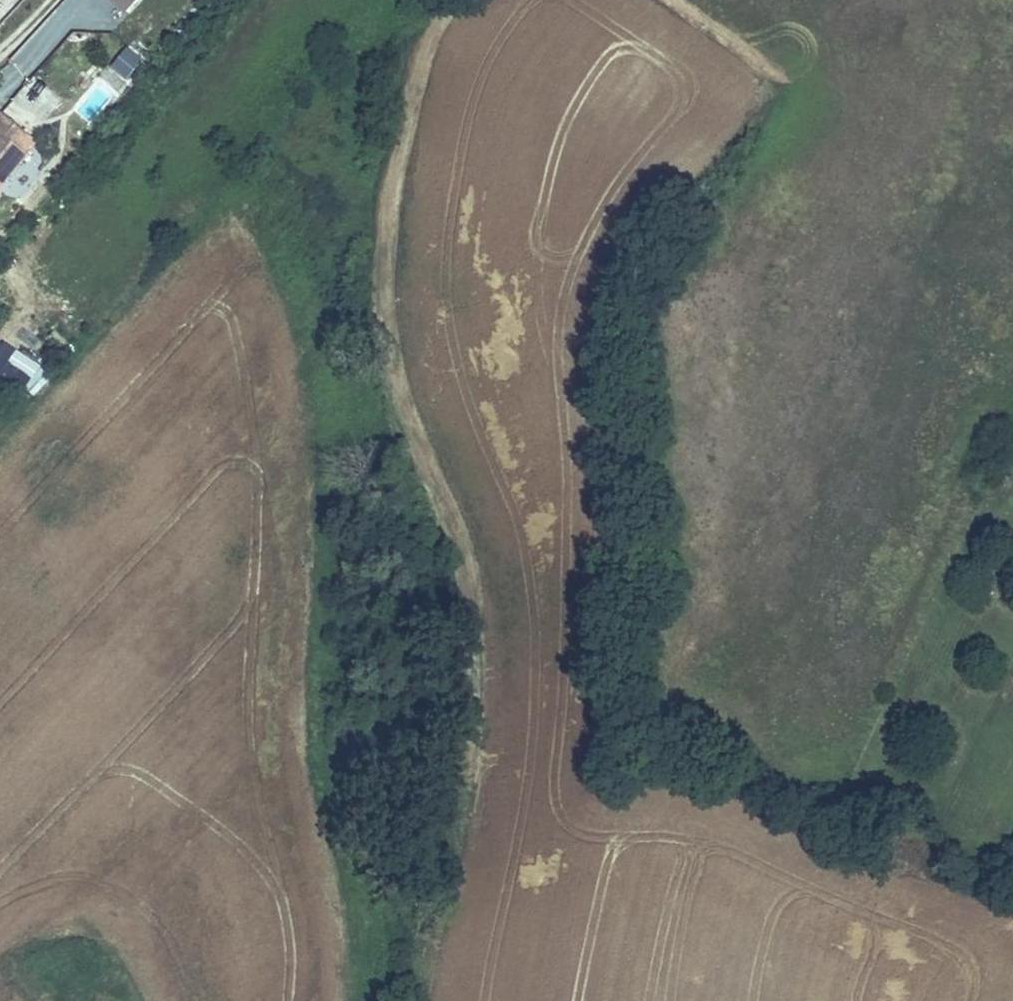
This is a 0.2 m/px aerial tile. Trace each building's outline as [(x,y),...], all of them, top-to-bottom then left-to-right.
[(126,43),(97,78),(117,95),(146,59),(126,43)] [(32,153),(23,145),(34,134),(8,110),(0,118),(0,126),(0,188),(32,153)]
